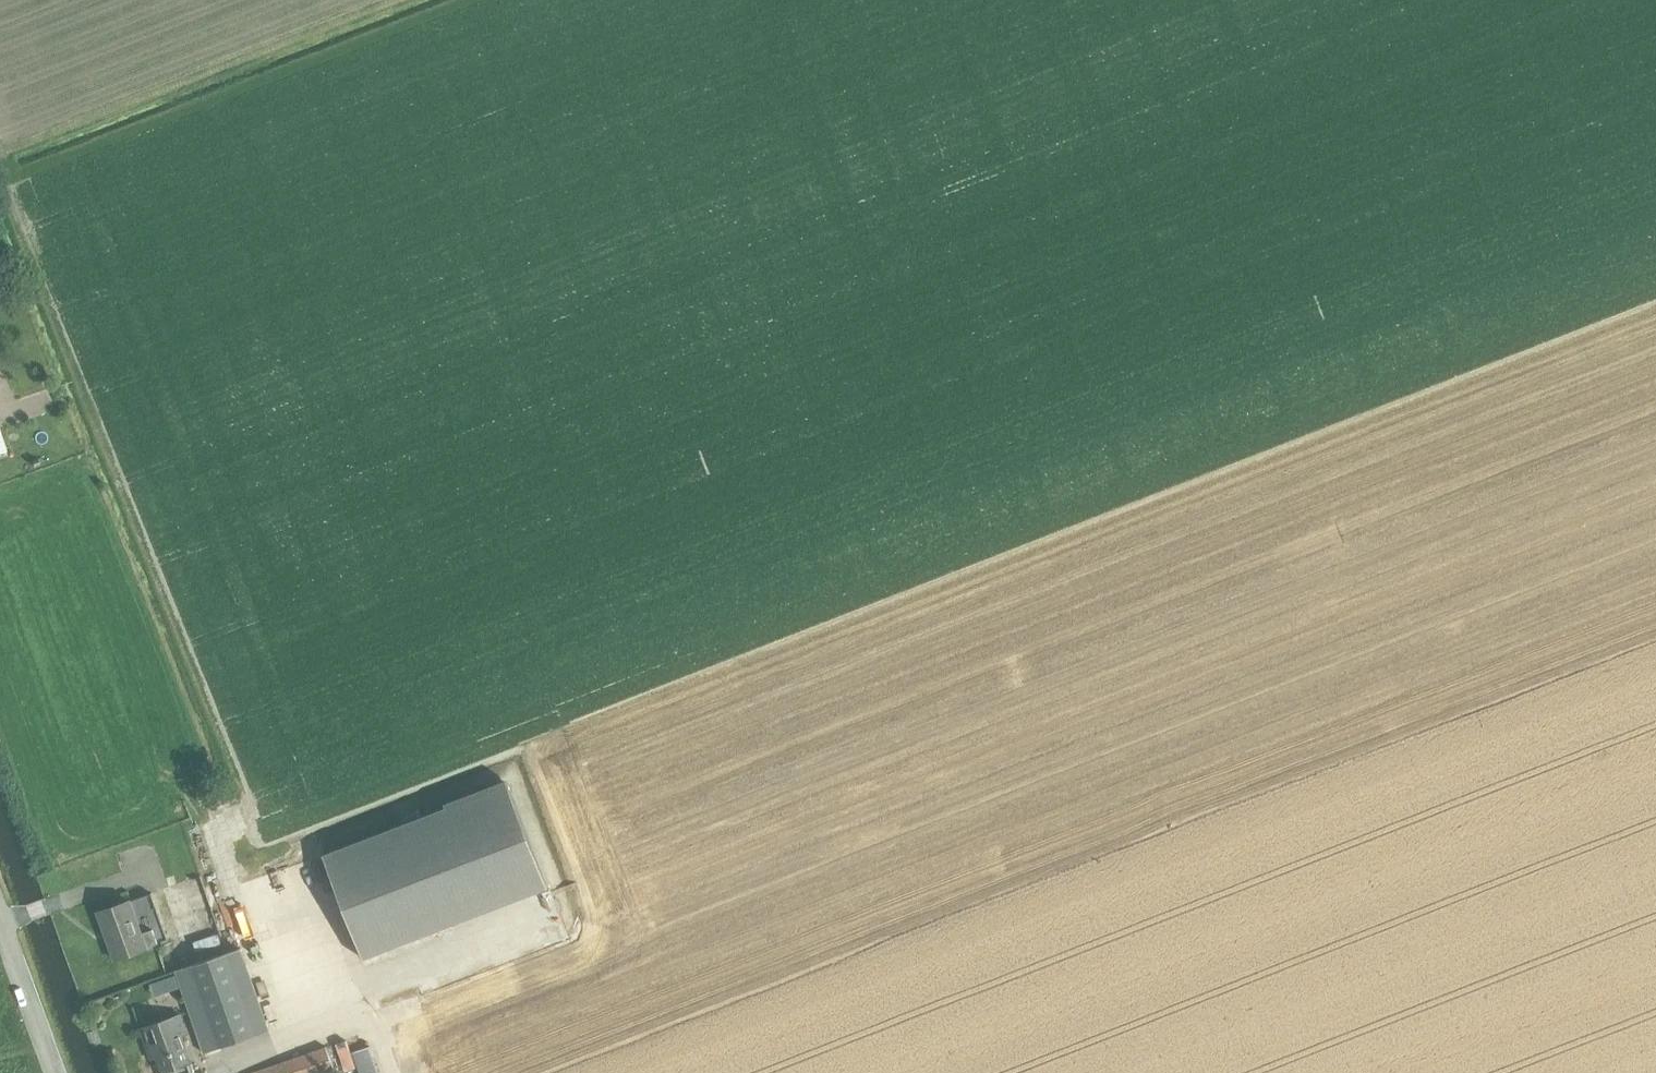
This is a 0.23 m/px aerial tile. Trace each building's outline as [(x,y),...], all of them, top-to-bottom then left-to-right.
[(363,958),(383,950),(548,887),(509,783),(323,854),(363,958)] [(114,958),(167,939),(151,893),(97,912),(114,958)] [(204,1054),(205,1053),(270,1030),(241,946),(175,969),(204,1054)] [(183,1035),(189,1033),(182,1012),(139,1027),(146,1047),(154,1045),(163,1072),(193,1072),(195,1070),(183,1035)] [(335,1043),(341,1060),(354,1056),(348,1039),(335,1043)] [(334,1071),(326,1046),(248,1072),(328,1072),(334,1071)]
